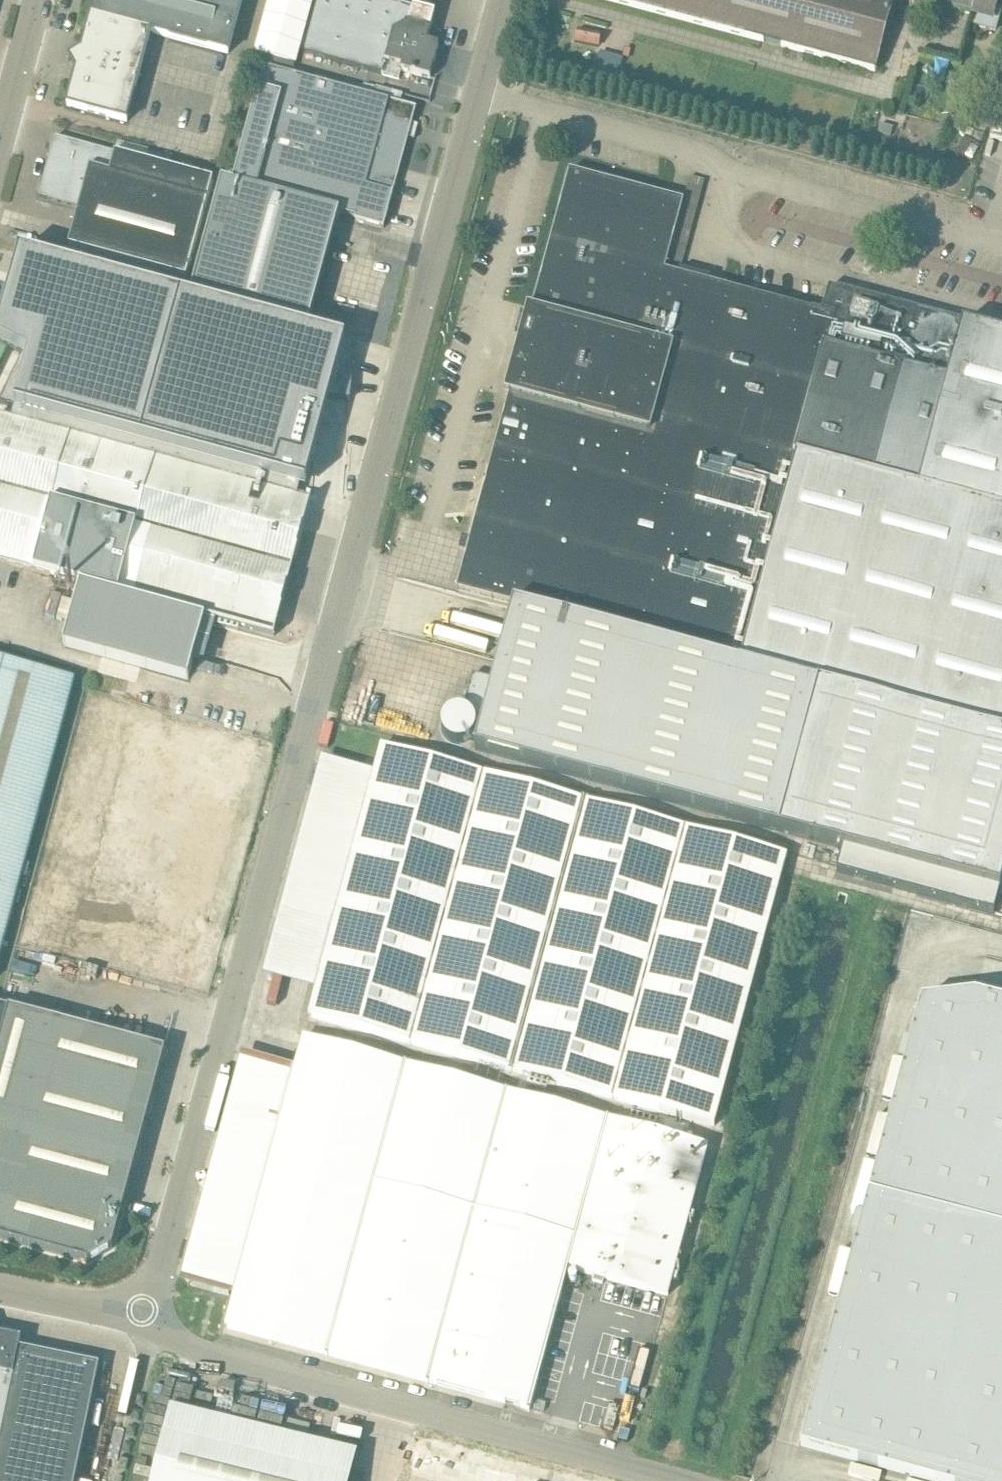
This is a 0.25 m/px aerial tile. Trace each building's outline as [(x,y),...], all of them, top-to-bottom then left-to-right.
[(88,30),(146,46),(150,32),(228,53),(243,0),(96,0),(88,30)] [(254,52),(296,64),(309,15),(313,0),(269,0),(254,52)] [(305,50),(307,51),(323,55),(341,60),(357,64),(378,69),(382,70),(382,71),(381,74),(399,79),(401,71),(430,78),(439,45),(428,42),(435,13),(416,8),(414,7),(414,8),(385,0),(319,0),(305,50)] [(877,72),(896,0),(610,0),(877,72)] [(995,21),(1001,0),(921,0),(995,21)] [(578,28),(575,42),(587,45),(597,46),(599,47),(602,33),(578,28)] [(67,106),(127,122),(146,46),(88,30),(82,52),(70,59),(77,71),(67,106)] [(600,51),(594,76),(617,82),(624,57),(600,51)] [(199,260),(190,293),(309,325),(339,213),(356,217),(355,220),(365,223),(384,228),(408,137),(414,139),(418,125),(412,124),(416,108),(401,104),(362,94),(266,68),(234,184),(222,180),(199,260)] [(942,114),(938,130),(950,133),(954,118),(942,114)] [(40,197),(79,208),(69,247),(187,279),(216,180),(56,137),(40,197)] [(965,137),(955,155),(963,159),(965,156),(972,160),(979,148),(972,144),(974,142),(965,137)] [(114,152),(145,160),(148,149),(117,141),(114,152)] [(441,727),(442,730),(442,732),(443,734),(444,736),(446,738),(448,740),(449,741),(451,743),(454,744),(456,744),(458,744),(461,744),(463,744),(465,744),(468,743),(470,741),(472,740),(478,742),(475,750),(779,832),(798,837),(843,849),(837,873),(994,915),(1001,884),(1001,333),(963,323),(918,311),(829,287),(822,313),(709,282),(678,274),(665,270),(667,262),(684,201),(570,170),(470,540),(467,553),(457,590),(476,595),(514,605),(494,680),(473,675),(463,709),(461,708),(459,708),(456,709),(454,709),(452,710),(450,711),(448,713),(446,714),(445,716),(443,718),(442,720),(442,723),(441,725),(441,727)] [(81,582),(81,584),(64,645),(188,680),(194,659),(205,662),(216,621),(217,619),(273,634),(310,499),(298,496),(301,485),(306,486),(330,399),(351,400),(356,343),(20,252),(0,324),(0,342),(23,354),(0,401),(0,403),(13,407),(11,417),(0,415),(0,560),(81,582)] [(51,769),(75,679),(0,658),(0,755),(51,769)] [(139,682),(142,670),(104,659),(101,671),(139,682)] [(73,731),(57,790),(80,796),(95,737),(73,731)] [(95,737),(80,796),(101,802),(117,743),(95,737)] [(117,743),(101,802),(122,807),(138,749),(117,743)] [(788,855),(402,752),(383,747),(310,1017),(715,1126),(788,855)] [(138,749),(122,807),(143,813),(159,754),(138,749)] [(159,754),(143,813),(165,819),(180,760),(159,754)] [(34,829),(51,769),(0,755),(0,820),(34,829)] [(180,760),(165,819),(186,824),(188,816),(195,791),(202,766),(180,760)] [(195,791),(188,816),(211,822),(225,772),(202,766),(195,791)] [(225,772),(211,822),(234,829),(241,804),(248,778),(225,772)] [(57,790),(46,832),(68,838),(80,796),(57,790)] [(80,796),(68,838),(89,844),(101,802),(80,796)] [(101,802),(89,844),(111,850),(122,807),(101,802)] [(122,807),(111,850),(132,855),(143,813),(122,807)] [(143,813),(132,855),(153,861),(165,819),(143,813)] [(181,841),(174,867),(198,873),(211,822),(188,816),(186,824),(181,841)] [(165,819),(153,861),(174,867),(181,841),(186,824),(165,819)] [(18,889),(34,829),(0,820),(0,885),(18,889)] [(18,889),(0,885),(0,957),(18,889)] [(30,892),(16,946),(38,952),(52,898),(30,892)] [(52,898),(38,952),(59,958),(73,904),(52,898)] [(73,904),(59,958),(80,964),(95,910),(73,904)] [(95,910),(80,964),(101,969),(116,915),(95,910)] [(116,915),(101,969),(123,975),(137,921),(116,915)] [(137,921),(123,975),(144,981),(151,954),(158,927),(137,921)] [(151,954),(144,981),(167,987),(182,933),(158,927),(151,954)] [(182,933),(167,987),(190,993),(198,966),(205,939),(182,933)] [(801,1446),(928,1479),(928,1480),(1001,1480),(1001,1002),(975,995),(921,1001),(884,1141),(869,1193),(806,1427),(801,1446)] [(89,1263),(112,1249),(165,1051),(0,1006),(0,1238),(89,1263)] [(304,1037),(226,1327),(429,1382),(530,1409),(568,1268),(669,1295),(709,1146),(507,1092),(304,1037)] [(99,1365),(19,1349),(21,1339),(0,1334),(0,1480),(75,1480),(99,1365)] [(153,1480),(326,1480),(334,1448),(171,1408),(153,1480)]
